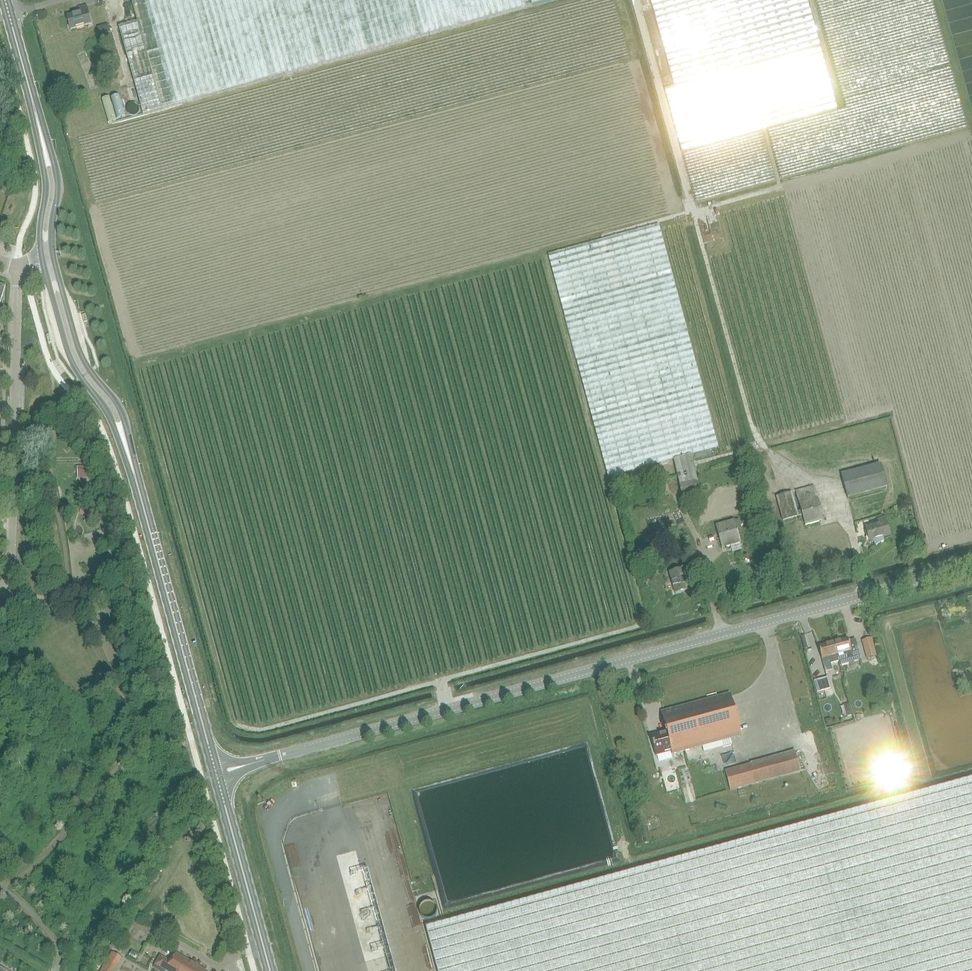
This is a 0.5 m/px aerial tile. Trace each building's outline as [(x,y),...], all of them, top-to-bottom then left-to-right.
[(132,1),(137,22),(118,27),(143,115),(344,59),(328,0),(136,0),(132,1)] [(344,59),(556,0),(328,0),(344,59)] [(674,87),(665,89),(682,152),(836,110),(806,0),(651,0),(674,87)] [(70,31),(91,25),(86,6),(78,8),(80,13),(66,17),(70,31)] [(118,93),(111,94),(114,118),(121,117),(118,93)] [(134,104),(131,104),(128,105),(127,108),(127,110),(127,113),(129,115),(132,116),(134,116),(137,115),(138,112),(139,110),(138,107),(136,105),(134,104)] [(691,455),(718,448),(659,225),(548,255),(608,477),(673,460),(682,496),(698,492),(695,482),(698,481),(691,455)] [(847,499),(887,488),(881,464),(841,474),(847,499)] [(77,467),(77,479),(90,479),(90,468),(90,467),(80,467),(77,467)] [(798,503),(817,498),(814,486),(791,492),(792,493),(776,497),(783,522),(802,516),(798,503)] [(798,503),(802,516),(805,526),(823,521),(817,498),(798,503)] [(884,542),(883,538),(891,536),(885,518),(877,520),(878,525),(865,529),(869,542),(875,541),(877,546),(884,542)] [(716,526),(722,549),(741,543),(734,521),(716,526)] [(685,577),(690,576),(688,568),(669,573),(675,594),(689,591),(685,577)] [(857,614),(850,618),(859,633),(866,629),(857,614)] [(848,639),(833,643),(836,655),(838,662),(839,666),(861,661),(856,643),(849,645),(848,639)] [(876,657),(872,640),(864,642),(867,650),(865,651),(867,659),(876,657)] [(833,643),(818,647),(825,673),(830,671),(829,665),(838,662),(836,655),(833,643)] [(814,682),(817,694),(819,694),(830,690),(827,678),(816,681),(814,682)] [(667,732),(651,736),(656,755),(670,751),(671,754),(740,735),(729,694),(662,711),(667,732)] [(729,791),(800,772),(795,751),(724,770),(729,791)] [(883,767),(884,776),(906,773),(905,764),(883,767)] [(426,929),(437,970),(971,970),(971,780),(426,929)] [(709,851),(708,848),(715,847),(714,844),(688,849),(689,854),(709,851)] [(107,961),(100,970),(113,970),(121,957),(112,952),(107,961)] [(166,970),(205,970),(176,954),(166,970)]
